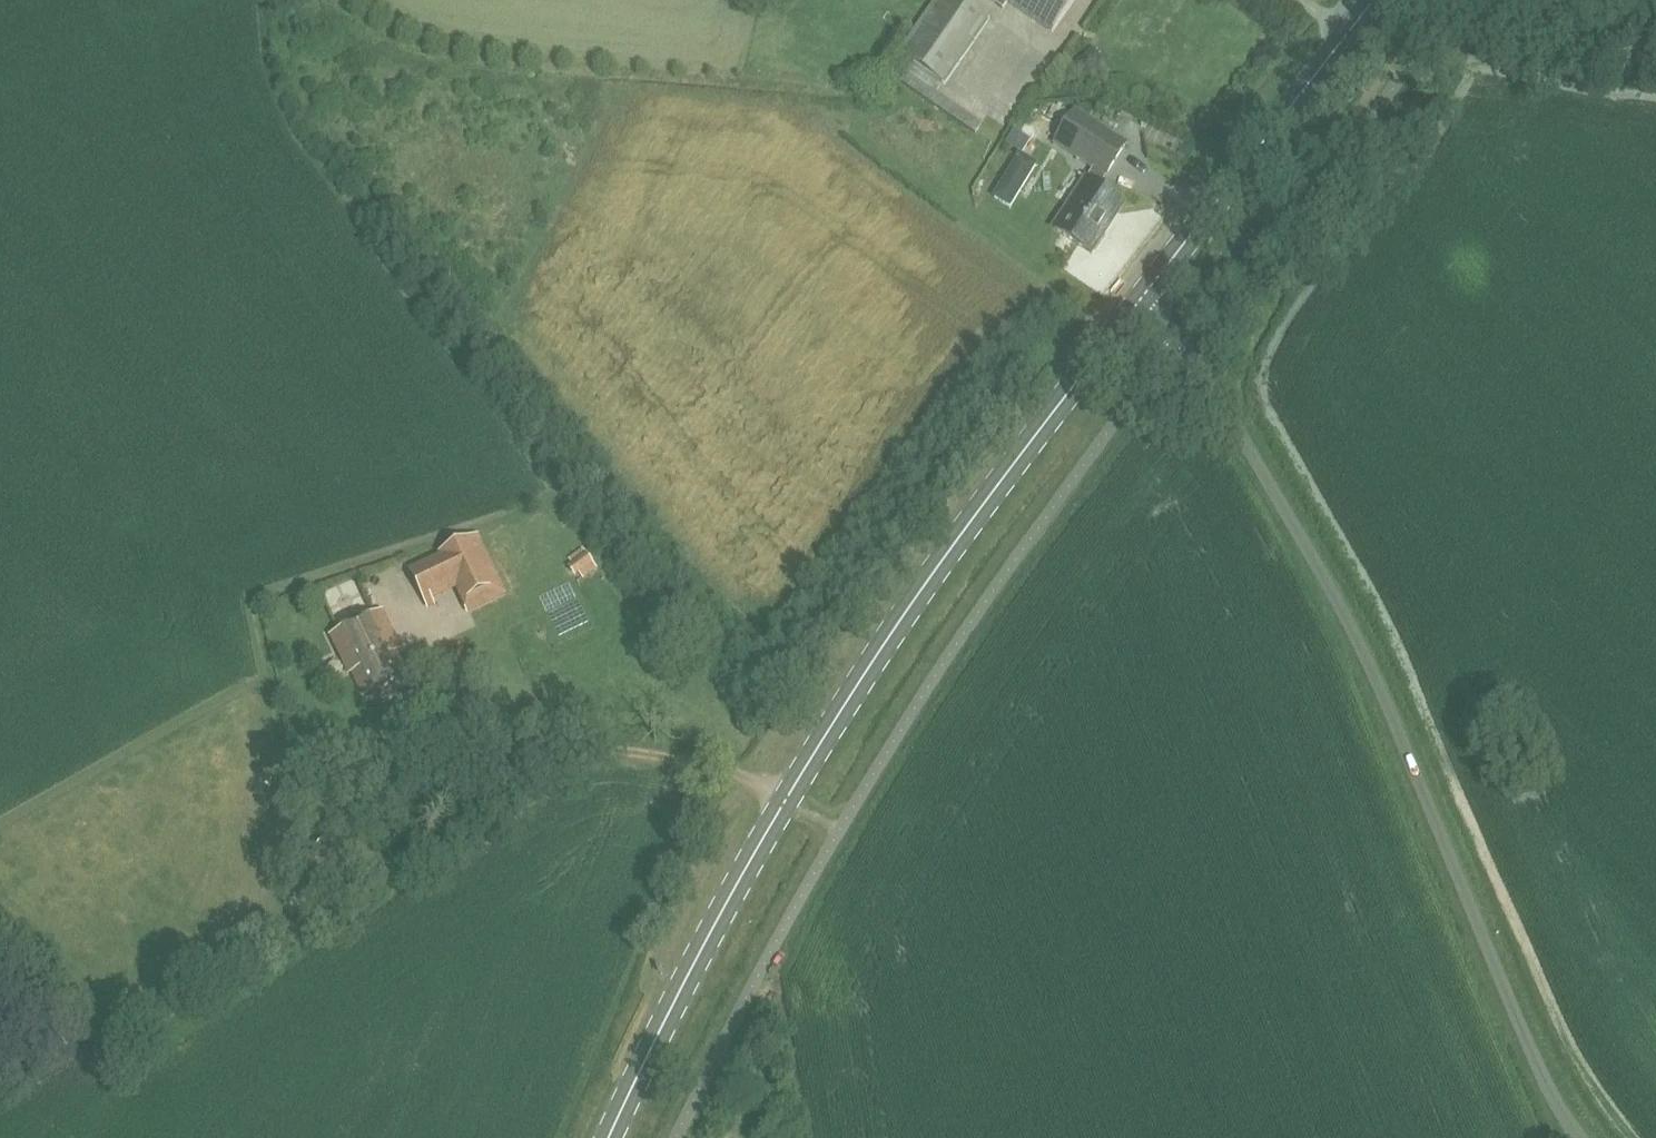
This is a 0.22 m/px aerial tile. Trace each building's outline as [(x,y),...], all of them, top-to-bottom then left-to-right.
[(942,87),(943,88),(991,19),(964,0),(935,0),(896,55),(912,66),(899,84),(929,105),(942,87)] [(1004,9),(1008,3),(1052,33),(1075,0),(991,0),(1004,9)] [(1092,253),(1124,203),(1100,187),(1107,175),(1106,175),(1125,145),(1107,132),(1076,114),(1057,144),(1094,167),(1087,178),(1087,179),(1054,229),(1092,253)] [(411,571),(426,601),(457,586),(466,605),(497,591),(472,539),(442,553),(443,556),(411,571)] [(581,573),(584,578),(597,568),(587,554),(573,565),(570,567),(577,576),(581,573)] [(407,677),(395,653),(398,652),(379,613),(332,637),(350,675),(353,674),(365,697),(407,677)]
